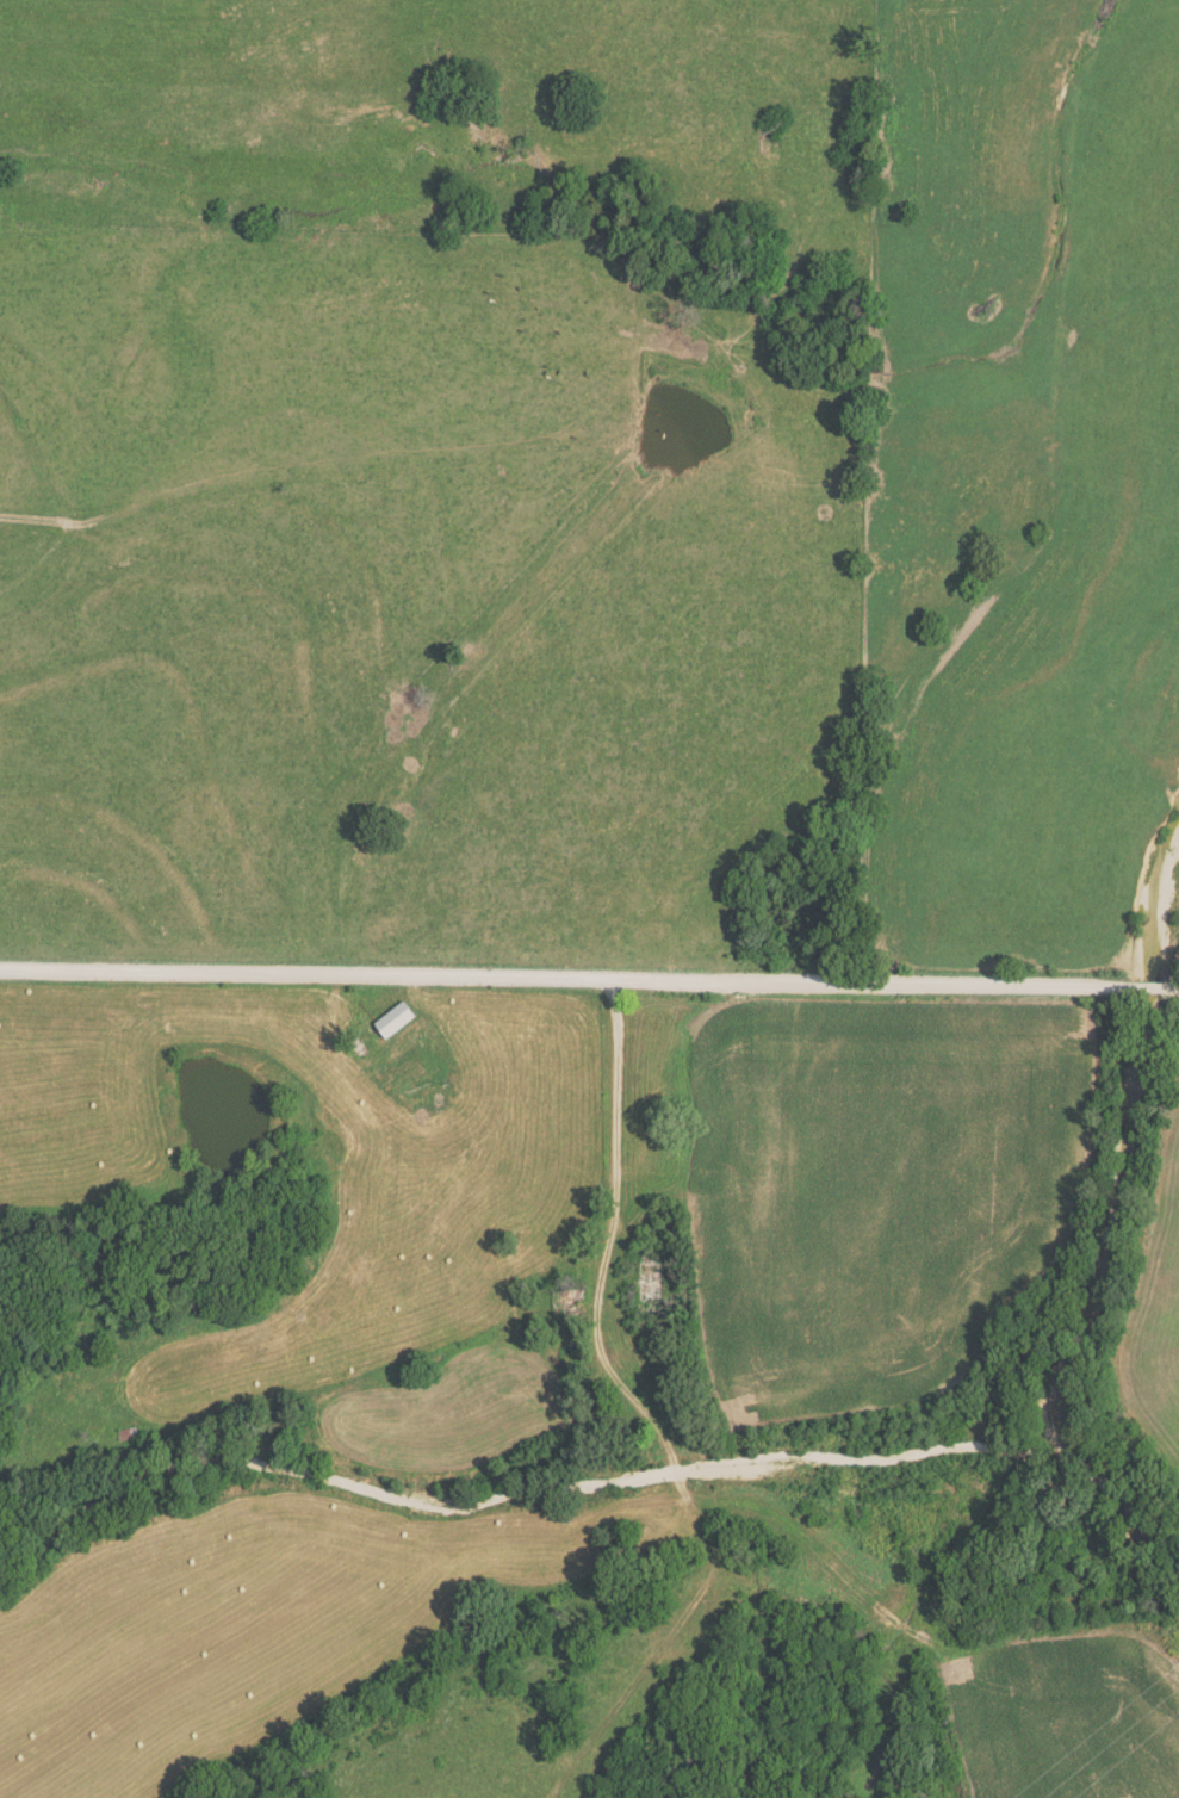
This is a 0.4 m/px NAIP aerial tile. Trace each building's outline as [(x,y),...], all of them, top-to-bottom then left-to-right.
[(373,1024),(386,1040),(417,1015),(403,999),(373,1024)] [(666,1255),(641,1256),(642,1313),(667,1312),(666,1255)]
